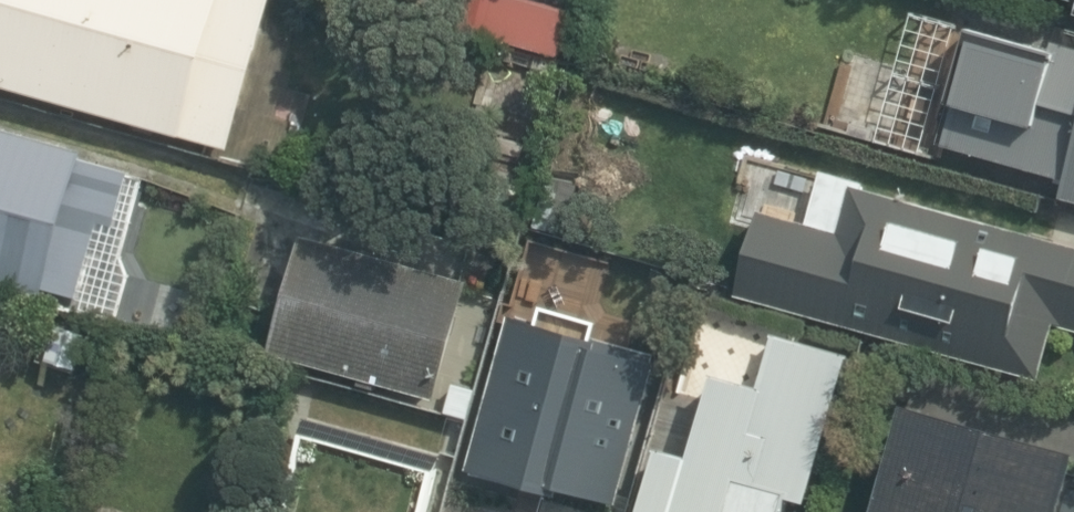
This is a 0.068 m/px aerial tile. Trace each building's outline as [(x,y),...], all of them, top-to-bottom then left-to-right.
[(233,150),(274,0),(0,0),(0,86),(233,150)] [(563,56),(575,11),(533,0),(453,0),(446,25),(563,56)] [(971,30),(939,147),(1066,182),(1062,200),(1073,203),(1073,49),(1054,44),(1051,52),(971,30)] [(613,70),(668,84),(675,53),(620,40),(613,70)] [(494,107),(530,118),(534,105),(557,112),(572,62),(519,46),(512,69),(506,67),(494,107)] [(87,297),(110,214),(123,217),(134,175),(87,163),(89,152),(0,128),(0,283),(49,297),(51,288),(87,297)] [(536,228),(567,236),(581,183),(550,175),(536,228)] [(1047,380),(1062,327),(1073,330),(1073,245),(827,176),(812,226),(766,213),(743,295),(1047,380)] [(275,355),(438,400),(471,284),(308,238),(275,355)] [(472,466),(621,504),(660,356),(511,317),(472,466)] [(644,511),(784,511),(788,497),(813,503),(853,353),(770,332),(756,384),(713,372),(689,460),(660,452),(644,511)] [(441,417),(468,424),(479,387),(452,380),(441,417)] [(1073,482),(1073,453),(909,406),(879,511),(1066,511),(1073,482)] [(435,466),(299,428),(277,511),(423,511),(435,466)]
